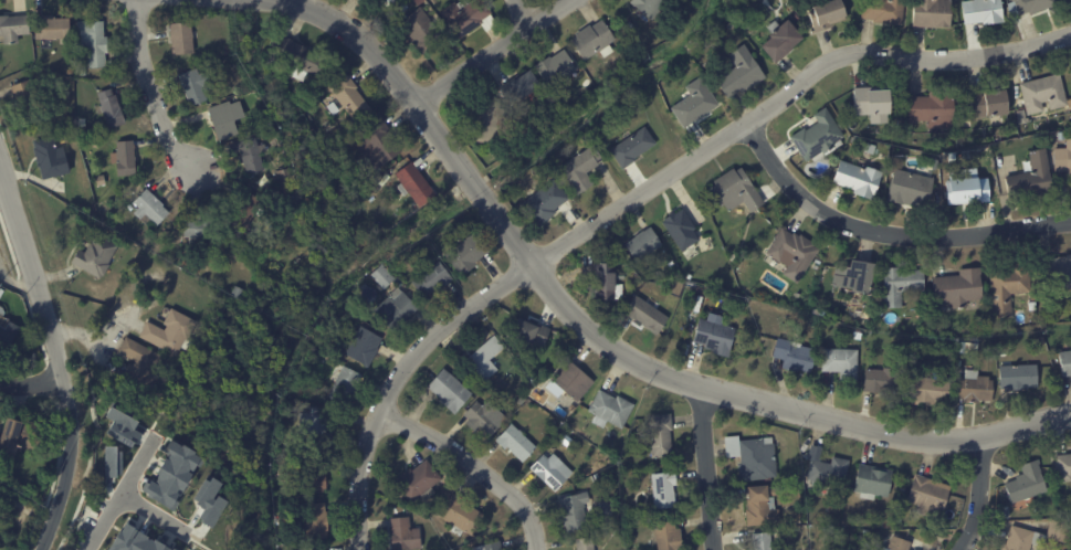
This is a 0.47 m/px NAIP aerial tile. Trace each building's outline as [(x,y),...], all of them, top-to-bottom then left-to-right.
[(455,4),(462,0),(464,0),(466,3),(472,0),(480,0),(490,14),(480,21),(482,23),(458,40),(439,12),(453,2),(455,4)] [(629,2),(631,0),(666,0),(650,20),(645,15),(641,20),(633,13),(637,9),(629,2)] [(811,7),(832,0),(840,0),(846,19),(833,23),(831,24),(832,27),(812,33),(811,31),(815,30),(808,9),(811,8),(811,7)] [(860,19),(861,0),(904,0),(902,25),(872,22),(873,20),(860,19)] [(912,27),(913,0),(951,0),(949,28),(912,27)] [(960,2),(974,0),(1000,0),(1004,22),(983,25),(983,22),(978,23),(964,24),(960,2)] [(1012,2),(1012,0),(1056,0),(1058,4),(1030,14),(1029,12),(1018,15),(1017,14),(1011,18),(1008,11),(1008,3),(1012,2)] [(402,2),(407,7),(400,12),(396,8),(402,2)] [(403,29),(398,22),(419,7),(442,36),(419,54),(405,34),(406,32),(403,29)] [(1,35),(0,36),(0,15),(6,14),(7,15),(25,14),(28,33),(15,34),(17,42),(2,44),(1,35)] [(66,17),(67,36),(33,38),(32,15),(53,14),(53,17),(66,17)] [(101,22),(102,35),(105,35),(106,52),(103,53),(104,66),(86,67),(84,44),(78,44),(77,21),(101,20),(101,22)] [(591,27),(601,20),(615,40),(608,44),(612,52),(602,59),(598,51),(582,61),(569,41),(575,36),(574,35),(588,25),(589,28),(591,27)] [(786,55),(775,65),(759,46),(769,38),(767,35),(771,32),(766,27),(774,20),(779,25),(786,20),(804,40),(786,55)] [(628,21),(634,25),(629,32),(622,28),(628,21)] [(189,31),(190,32),(191,38),(190,38),(191,53),(172,54),(172,56),(170,56),(168,23),(189,22),(189,31)] [(277,34),(313,50),(312,52),(328,60),(322,77),(308,71),(304,81),(290,75),(294,66),(286,64),(283,70),(273,65),(277,56),(266,52),(275,33),(277,34)] [(766,77),(741,94),(738,91),(727,99),(714,81),(735,66),(727,54),(743,44),(766,77)] [(533,66),(548,56),(549,59),(563,50),(576,70),(547,89),(533,66)] [(182,88),(177,74),(195,68),(197,75),(207,72),(212,87),(202,91),(204,99),(188,105),(182,88)] [(501,86),(510,81),(511,82),(527,71),(538,87),(517,99),(516,96),(507,103),(498,88),(501,86)] [(348,76),(356,86),(354,87),(370,108),(354,120),(327,87),(346,73),(348,76)] [(1050,110),(1048,102),(1041,103),(1044,110),(1029,118),(1019,84),(1059,73),(1068,105),(1050,110)] [(696,120),(683,128),(670,108),(681,102),(678,97),(686,91),(684,87),(700,77),(718,105),(696,120)] [(13,93),(11,84),(29,78),(31,85),(38,83),(42,96),(35,98),(40,113),(21,118),(13,93)] [(589,80),(598,89),(592,95),(584,84),(589,80)] [(111,91),(113,95),(115,94),(118,106),(119,106),(124,123),(106,127),(102,112),(97,114),(95,107),(101,105),(96,92),(111,88),(111,91)] [(854,116),(853,88),(868,88),(868,92),(889,91),(890,114),(888,114),(888,124),(871,124),(871,115),(854,116)] [(1005,91),(1008,114),(974,119),(969,92),(986,89),(986,93),(1005,91)] [(910,97),(928,97),(928,92),(954,92),(954,128),(928,128),(928,120),(916,121),(916,123),(910,123),(910,97)] [(471,140),(480,98),(500,104),(498,108),(505,110),(504,118),(507,119),(504,133),(496,130),(493,146),(471,140)] [(212,126),(206,107),(228,99),(230,104),(239,101),(243,116),(232,119),(237,131),(217,138),(212,126)] [(826,156),(815,163),(811,158),(806,162),(789,138),(804,128),(805,131),(818,123),(812,116),(825,107),(844,137),(840,140),(843,144),(826,156)] [(1019,125),(1017,112),(1025,109),(1026,118),(1029,118),(1029,123),(1019,125)] [(384,120),(390,131),(389,133),(401,150),(372,171),(350,140),(381,118),(384,120)] [(959,127),(959,118),(970,118),(972,126),(959,127)] [(264,131),(263,128),(256,130),(254,125),(270,119),(273,128),(264,131)] [(641,152),(633,158),(634,160),(621,169),(608,150),(643,126),(655,144),(641,152)] [(995,142),(994,137),(1006,134),(1007,140),(995,142)] [(53,138),(56,147),(61,146),(69,171),(41,179),(32,148),(34,148),(32,141),(53,136),(53,138)] [(263,168),(245,172),(239,148),(230,150),(228,142),(254,136),(256,144),(263,142),(265,150),(259,151),(263,168)] [(132,140),(133,156),(134,156),(135,174),(115,174),(114,163),(109,163),(108,150),(115,149),(115,140),(132,139),(132,140)] [(1065,139),(1070,139),(1070,176),(1067,177),(1067,174),(1054,174),(1054,149),(1065,149),(1065,139)] [(600,158),(595,161),(598,165),(586,173),(592,184),(576,195),(557,168),(576,156),(576,155),(578,152),(579,155),(592,146),(600,158)] [(1040,194),(1021,198),(1020,193),(1008,197),(1004,178),(1032,172),(1028,152),(1044,148),(1053,191),(1040,194)] [(939,169),(932,172),(925,155),(933,152),(939,169)] [(412,162),(434,192),(417,205),(407,192),(403,195),(396,184),(400,181),(393,173),(410,160),(412,162)] [(857,168),(864,170),(865,167),(882,172),(873,201),(851,193),(852,190),(831,183),(839,161),(857,168)] [(905,166),(931,172),(922,210),(902,204),(902,205),(885,201),(892,173),(895,174),(897,165),(905,166)] [(757,192),(764,203),(750,213),(742,202),(727,212),(723,205),(720,208),(707,189),(714,184),(712,182),(732,169),(734,172),(739,168),(757,192)] [(987,178),(989,202),(946,207),(944,181),(947,181),(946,170),(965,169),(966,171),(974,170),(974,179),(987,178)] [(102,173),(104,183),(96,184),(94,176),(102,173)] [(568,199),(553,210),(555,213),(538,226),(521,203),(554,179),(568,199)] [(283,195),(282,187),(292,184),(294,193),(283,195)] [(148,191),(161,203),(160,204),(167,211),(149,229),(132,212),(137,207),(132,201),(144,187),(148,191)] [(245,228),(230,220),(246,190),(262,199),(245,228)] [(186,207),(192,208),(192,213),(199,213),(198,219),(217,220),(216,237),(201,236),(200,247),(187,246),(188,235),(182,235),(185,207),(186,207)] [(694,229),(692,231),(699,241),(681,253),(661,223),(663,222),(662,220),(666,216),(665,215),(672,212),(673,214),(681,209),(694,229)] [(634,236),(641,232),(642,233),(650,228),(661,245),(634,263),(622,245),(634,237),(634,236)] [(784,231),(791,235),(792,233),(798,236),(800,234),(815,244),(813,246),(819,250),(797,284),(783,275),(787,267),(765,254),(780,229),(784,231)] [(487,251),(474,261),(475,264),(459,276),(443,254),(468,234),(469,235),(474,231),(489,251),(487,251)] [(83,269),(69,262),(76,248),(83,252),(93,232),(116,244),(106,262),(107,264),(102,274),(99,274),(97,277),(83,269)] [(1065,255),(1070,255),(1070,287),(1063,287),(1063,281),(1037,282),(1036,260),(1037,260),(1058,258),(1058,257),(1065,257),(1065,255)] [(451,279),(441,286),(439,283),(422,296),(410,281),(426,269),(424,268),(430,265),(430,266),(438,260),(452,278),(451,279)] [(860,263),(872,265),(868,296),(863,295),(863,302),(850,299),(851,293),(850,293),(850,290),(831,287),(834,266),(848,268),(849,262),(860,263)] [(368,273),(380,263),(395,278),(382,288),(368,273)] [(622,299),(595,300),(592,264),(613,263),(615,279),(621,279),(622,299)] [(1011,314),(991,315),(988,272),(1010,269),(1009,264),(1028,263),(1031,293),(1010,295),(1011,314)] [(911,271),(922,271),(923,292),(901,293),(901,308),(883,309),(881,268),(900,267),(900,272),(911,271)] [(981,300),(965,302),(966,308),(953,309),(952,303),(933,305),(931,278),(958,276),(958,271),(979,268),(981,299),(981,300)] [(233,285),(241,288),(237,299),(228,296),(233,285)] [(401,290),(417,307),(391,330),(371,308),(397,286),(400,290),(401,290)] [(645,303),(649,297),(659,305),(655,310),(668,318),(657,336),(641,325),(641,324),(636,319),(634,321),(622,314),(634,295),(645,303)] [(137,336),(145,320),(162,329),(165,325),(161,322),(169,307),(195,320),(185,340),(182,339),(174,356),(137,336)] [(3,351),(0,349),(0,315),(7,319),(7,320),(18,327),(3,351)] [(537,322),(549,328),(543,345),(531,339),(528,343),(507,335),(516,316),(536,325),(537,322)] [(735,329),(728,358),(712,355),(713,351),(703,349),(704,346),(692,342),(697,318),(713,322),(713,324),(735,329)] [(380,339),(376,347),(377,348),(366,367),(343,353),(359,325),(380,337),(380,339)] [(853,332),(855,332),(857,330),(860,330),(860,334),(861,334),(860,341),(852,339),(853,332)] [(502,348),(489,359),(496,369),(481,381),(463,358),(493,335),(503,347),(502,348)] [(118,378),(126,362),(132,364),(134,360),(116,351),(124,336),(161,356),(150,374),(153,377),(144,392),(118,378)] [(780,369),(783,361),(771,358),(776,339),(801,345),(800,347),(816,350),(810,373),(796,370),(795,372),(780,369)] [(978,345),(977,355),(957,353),(957,342),(978,345)] [(857,350),(857,383),(839,383),(839,373),(820,372),(821,349),(857,350)] [(1059,352),(1070,351),(1070,377),(1062,378),(1059,352)] [(568,360),(594,381),(576,401),(560,388),(557,392),(547,383),(550,379),(549,378),(566,358),(568,360)] [(360,377),(345,405),(326,395),(334,380),(328,378),(336,362),(361,374),(360,377)] [(1008,393),(1006,393),(1006,390),(999,390),(999,367),(1037,366),(1038,389),(1027,389),(1027,390),(1019,391),(1019,393),(1008,393)] [(437,395),(426,385),(441,367),(471,393),(453,414),(438,400),(440,399),(437,395)] [(871,393),(862,393),(864,370),(872,371),(872,370),(882,371),(882,368),(897,369),(895,395),(871,393)] [(993,381),(990,402),(978,401),(978,404),(963,403),(963,400),(956,400),(958,379),(964,379),(965,370),(978,371),(977,377),(989,378),(988,381),(993,381)] [(948,381),(947,403),(936,402),(936,406),(910,405),(912,378),(948,381)] [(601,390),(615,398),(617,394),(634,404),(621,429),(607,421),(602,429),(590,422),(595,414),(587,410),(598,389),(601,390)] [(477,427),(462,413),(475,400),(481,405),(486,400),(495,409),(491,414),(500,423),(486,437),(477,427)] [(109,406),(114,409),(116,404),(133,413),(130,417),(137,421),(133,429),(140,433),(136,443),(134,442),(130,446),(109,435),(112,432),(107,429),(112,421),(104,416),(109,406)] [(322,410),(322,413),(325,413),(325,432),(330,432),(330,448),(306,447),(306,433),(296,433),(296,412),(308,412),(308,406),(322,406),(322,410)] [(670,416),(671,430),(670,430),(671,455),(650,457),(647,414),(670,413),(670,416)] [(12,462),(0,458),(0,428),(3,416),(8,419),(20,422),(21,417),(43,423),(34,452),(15,446),(12,462)] [(511,452),(510,452),(511,451),(506,446),(504,449),(494,440),(511,423),(517,431),(518,430),(523,433),(522,434),(536,447),(522,463),(511,452)] [(569,434),(575,437),(571,443),(566,438),(569,434)] [(725,456),(724,436),(738,434),(738,440),(773,436),(773,443),(774,443),(777,476),(767,477),(747,479),(742,480),(739,455),(725,456)] [(171,440),(180,445),(181,444),(195,451),(192,454),(202,459),(198,466),(196,465),(179,495),(177,494),(174,499),(177,501),(172,509),(139,490),(147,476),(154,480),(169,452),(166,451),(171,440)] [(103,445),(115,445),(115,451),(119,451),(119,474),(115,474),(115,476),(103,476),(103,445)] [(543,480),(528,467),(542,453),(547,458),(552,453),(571,472),(554,490),(543,480)] [(1056,455),(1070,453),(1070,481),(1057,483),(1053,455),(1056,455)] [(321,458),(321,473),(325,473),(325,488),(318,488),(318,491),(298,493),(298,472),(304,472),(303,457),(321,456),(321,458)] [(849,459),(844,486),(827,482),(826,489),(810,487),(812,479),(807,478),(810,459),(831,464),(832,456),(849,459)] [(438,474),(441,478),(430,487),(434,491),(422,501),(418,496),(409,503),(392,482),(408,467),(410,470),(426,458),(438,474)] [(1005,483),(1016,479),(1015,476),(1023,474),(1020,465),(1038,458),(1040,463),(1038,464),(1047,490),(1010,503),(1004,483),(1005,483)] [(862,466),(892,473),(888,497),(874,495),(873,499),(859,497),(860,491),(853,490),(858,465),(862,466)] [(674,473),(676,483),(672,484),(674,506),(654,508),(650,474),(674,470),(674,473)] [(917,474),(951,486),(942,512),(931,508),(927,516),(916,511),(918,504),(905,500),(914,474),(917,474)] [(209,475),(221,482),(214,494),(225,500),(210,527),(198,520),(200,517),(197,517),(202,508),(193,504),(196,500),(192,498),(204,476),(208,478),(209,475)] [(746,498),(746,485),(766,484),(766,487),(780,486),(780,495),(768,495),(768,497),(775,496),(775,509),(779,509),(780,522),(746,525),(745,509),(747,508),(746,498)] [(560,506),(558,498),(587,491),(589,500),(590,499),(592,504),(597,519),(586,521),(587,527),(567,531),(566,525),(563,526),(558,507),(560,506)] [(454,494),(465,500),(463,503),(482,512),(470,535),(461,530),(458,536),(448,530),(451,525),(438,517),(451,493),(454,494)] [(601,518),(599,501),(611,499),(615,515),(601,518)] [(326,520),(327,531),(326,531),(326,537),(304,539),(303,525),(297,526),(296,516),(303,516),(302,504),(323,501),(324,510),(325,510),(326,520)] [(418,528),(420,548),(391,549),(389,530),(390,530),(389,518),(408,516),(409,528),(418,528)] [(1035,549),(1034,549),(999,549),(1001,542),(1005,543),(1011,525),(1022,528),(1023,527),(1035,530),(1035,531),(1044,535),(1049,518),(1070,525),(1067,542),(1047,537),(1043,547),(1040,546),(1031,543),(1030,548),(1035,549)] [(680,528),(682,549),(656,549),(655,544),(652,544),(651,537),(654,537),(653,529),(654,529),(654,521),(674,519),(674,520),(675,528),(680,528)] [(170,547),(177,549),(108,549),(124,522),(169,549),(170,547)] [(771,543),(772,549),(753,549),(752,533),(775,531),(775,539),(775,540),(771,540),(771,543)] [(925,541),(922,549),(878,549),(880,546),(885,548),(888,543),(889,543),(892,535),(910,542),(911,539),(912,536),(925,541)] [(592,544),(593,549),(576,549),(574,538),(592,537),(592,544)] [(500,542),(502,549),(470,549),(470,548),(498,540),(500,542)]
